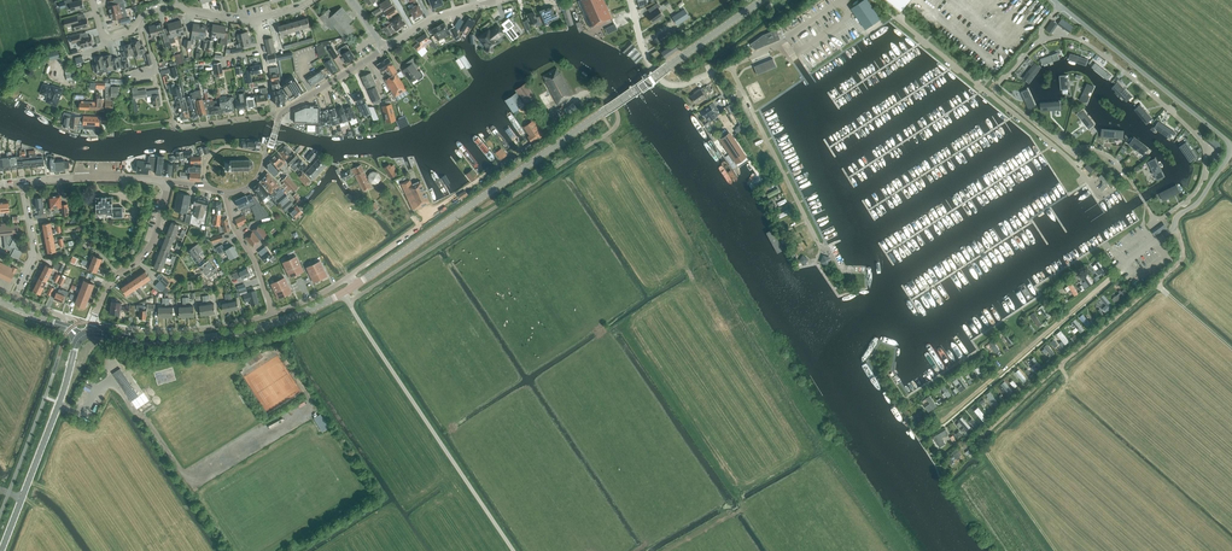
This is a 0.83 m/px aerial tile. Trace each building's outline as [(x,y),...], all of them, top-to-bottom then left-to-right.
[(59,2),(60,8),(66,7),(67,10),(71,8),(72,11),(84,8),(82,0),(80,0),(72,2),(72,0),(66,0),(64,0),(64,1),(59,2)] [(123,2),(117,4),(116,0),(113,0),(108,1),(109,6),(108,6),(110,13),(125,9),(123,2)] [(379,4),(384,12),(394,5),(390,0),(386,0),(379,4)] [(410,2),(412,1),(415,4),(415,5),(414,6),(412,3),(408,6),(409,8),(409,9),(415,18),(423,13),(421,10),(422,9),(418,3),(416,0),(409,0),(410,2)] [(578,1),(589,27),(597,24),(597,25),(612,19),(604,0),(579,0),(578,1)] [(881,20),(868,0),(866,0),(852,9),(866,30),(881,20)] [(650,13),(647,15),(652,23),(659,18),(660,19),(665,16),(658,8),(660,6),(657,2),(648,9),(650,13)] [(384,12),(388,18),(391,16),(398,12),(394,5),(384,12)] [(554,12),(552,6),(545,9),(545,8),(538,10),(544,25),(551,22),(550,21),(558,18),(556,12),(554,12)] [(352,20),(341,7),(333,15),(329,9),(320,17),(329,28),(333,24),(335,27),(344,37),(353,30),(348,24),(352,20)] [(375,16),(382,11),(380,7),(372,12),(375,16)] [(565,9),(562,10),(567,26),(573,24),(569,8),(565,9)] [(684,8),(672,16),(677,25),(679,23),(687,18),(689,17),(684,8)] [(112,20),(127,16),(125,9),(110,13),(112,20)] [(536,17),(533,11),(525,15),(526,15),(530,24),(534,23),(535,24),(539,26),(541,25),(538,17),(536,17)] [(378,21),(379,21),(385,17),(383,13),(375,17),(378,21)] [(391,16),(388,18),(396,31),(400,28),(399,27),(401,26),(405,23),(400,14),(393,19),(391,16)] [(78,20),(77,16),(64,20),(66,27),(74,25),(76,30),(89,27),(86,18),(78,20)] [(475,21),(468,16),(460,31),(465,38),(475,21)] [(300,20),(302,29),(310,27),(307,18),(300,20)] [(486,32),(479,38),(486,47),(487,47),(486,49),(488,50),(489,50),(491,50),(492,50),(493,45),(498,41),(497,41),(496,39),(506,31),(507,33),(513,40),(518,36),(511,27),(514,25),(509,19),(502,24),(505,28),(502,30),(498,26),(494,29),(494,30),(490,32),(489,31),(486,33),(486,32)] [(181,20),(174,22),(177,32),(178,36),(187,33),(185,25),(182,25),(181,20)] [(295,31),(302,29),(300,20),(293,22),(295,31)] [(390,24),(388,21),(388,20),(384,22),(386,26),(383,28),(388,35),(395,31),(390,24)] [(174,22),(168,24),(170,32),(167,32),(170,41),(170,43),(176,42),(174,37),(178,36),(177,32),(174,22)] [(288,33),(295,31),(293,22),(285,24),(288,33)] [(437,26),(432,29),(436,36),(437,38),(438,41),(451,34),(448,30),(444,22),(440,25),(437,26)] [(167,32),(166,29),(164,29),(162,23),(155,24),(158,35),(162,34),(164,43),(170,41),(167,32)] [(155,36),(158,35),(155,24),(149,26),(152,37),(153,40),(156,39),(155,36)] [(198,35),(200,25),(193,24),(192,34),(191,40),(188,40),(187,47),(191,48),(191,44),(193,44),(194,38),(198,39),(198,35)] [(218,36),(219,25),(213,24),(211,35),(211,38),(214,39),(214,35),(218,36)] [(280,35),(288,33),(285,24),(278,26),(280,35)] [(198,35),(198,39),(199,35),(202,36),(202,39),(204,40),(205,36),(207,26),(200,25),(198,35)] [(219,25),(218,36),(222,36),(220,44),(227,45),(228,35),(225,35),(226,26),(219,25)] [(455,26),(450,28),(451,29),(453,33),(455,37),(459,35),(455,26)] [(238,40),(249,38),(247,31),(239,33),(238,29),(231,30),(233,38),(238,37),(238,40)] [(763,34),(750,44),(755,50),(766,42),(767,45),(780,39),(780,40),(781,40),(779,35),(777,29),(763,34)] [(417,39),(422,48),(429,43),(436,49),(438,48),(432,39),(431,40),(426,33),(417,39)] [(81,38),(79,34),(70,36),(72,44),(79,42),(81,48),(93,45),(91,36),(81,38)] [(249,38),(238,40),(239,44),(236,45),(236,47),(240,47),(251,44),(249,38)] [(143,54),(145,51),(144,48),(141,49),(139,40),(131,42),(135,56),(143,54)] [(630,41),(621,50),(624,53),(633,44),(631,42),(630,41)] [(319,58),(327,53),(321,43),(316,47),(319,58)] [(422,48),(418,43),(413,47),(422,56),(426,52),(422,48)] [(124,68),(129,67),(128,62),(127,56),(134,54),(131,44),(123,46),(125,51),(120,52),(123,63),(124,68)] [(629,56),(636,50),(637,49),(633,44),(624,53),(629,56)] [(665,57),(677,49),(674,44),(661,52),(665,57)] [(354,58),(349,50),(346,45),(338,50),(341,55),(342,54),(348,62),(354,58)] [(333,59),(338,56),(332,46),(327,49),(333,59)] [(50,60),(60,57),(58,50),(48,53),(50,60)] [(640,54),(636,50),(629,56),(631,58),(633,60),(640,54)] [(1059,51),(1039,58),(1041,66),(1062,60),(1059,51)] [(147,65),(153,64),(149,53),(144,55),(147,65)] [(103,56),(107,71),(114,69),(121,68),(118,57),(113,58),(114,60),(112,60),(111,54),(103,56)] [(274,54),(267,56),(269,63),(276,62),(276,58),(275,58),(274,54)] [(638,61),(643,57),(640,54),(634,60),(636,63),(638,61)] [(1087,59),(1069,54),(1068,58),(1086,64),(1087,59)] [(182,55),(175,57),(177,64),(184,62),(182,55)] [(330,59),(328,55),(324,58),(325,60),(324,61),(331,73),(337,69),(331,59),(330,59)] [(464,55),(459,58),(466,69),(467,69),(471,66),(464,55)] [(80,61),(83,60),(82,56),(75,58),(77,64),(76,64),(77,67),(81,65),(80,63),(80,61)] [(103,72),(107,71),(105,62),(104,62),(102,56),(95,58),(96,64),(93,65),(95,72),(101,76),(103,72)] [(388,57),(377,65),(381,72),(385,69),(390,77),(385,80),(395,97),(407,90),(397,73),(398,72),(393,64),(388,57)] [(407,67),(403,70),(412,82),(417,78),(421,75),(419,72),(417,68),(419,67),(413,58),(404,64),(407,67)] [(459,58),(455,60),(461,69),(465,67),(459,58)] [(754,66),(757,74),(757,73),(775,65),(776,67),(773,58),(772,59),(773,59),(754,66)] [(161,69),(167,67),(165,61),(159,62),(161,69)] [(221,62),(214,63),(216,77),(224,76),(221,62)] [(258,65),(258,63),(255,63),(255,66),(250,67),(251,74),(264,71),(263,64),(258,65)] [(1113,78),(1096,65),(1093,69),(1109,82),(1113,78)] [(178,76),(175,66),(161,70),(162,75),(170,72),(171,78),(178,76)] [(1035,66),(1023,81),(1028,85),(1040,70),(1035,66)] [(278,69),(277,67),(269,68),(270,71),(272,81),(280,80),(278,69)] [(329,73),(325,67),(321,70),(307,79),(311,85),(325,76),(329,73)] [(559,72),(557,68),(543,76),(545,81),(546,83),(545,83),(557,104),(569,98),(568,97),(573,94),(560,72),(559,72)] [(245,83),(251,82),(251,77),(250,69),(243,70),(244,78),(245,83)] [(67,81),(76,79),(74,72),(66,73),(67,81)] [(380,98),(375,87),(374,84),(376,84),(371,73),(361,77),(366,88),(367,88),(368,90),(373,101),(374,104),(381,101),(380,98)] [(283,86),(290,97),(294,95),(295,96),(303,91),(295,77),(286,83),(287,84),(283,86)] [(1070,78),(1061,78),(1061,97),(1070,97),(1070,78)] [(51,86),(43,83),(39,94),(46,96),(47,98),(45,102),(57,106),(63,89),(51,84),(51,86)] [(517,92),(525,104),(535,97),(526,83),(515,90),(516,92),(517,92)] [(352,92),(359,89),(356,84),(349,87),(352,92)] [(1096,89),(1086,84),(1077,102),(1087,107),(1096,89)] [(1132,98),(1118,84),(1113,90),(1127,103),(1132,98)] [(176,99),(182,98),(179,86),(170,89),(171,94),(174,93),(176,99)] [(112,99),(111,97),(117,97),(118,87),(105,87),(105,93),(105,97),(105,109),(113,109),(113,99),(112,99)] [(265,90),(265,87),(260,88),(255,89),(255,92),(260,91),(260,95),(256,96),(257,106),(269,104),(266,90),(265,90)] [(277,105),(285,104),(285,101),(289,98),(283,88),(280,89),(279,89),(275,90),(277,105)] [(138,90),(132,91),(133,98),(139,98),(147,97),(146,91),(146,89),(138,90)] [(159,89),(146,91),(147,97),(152,96),(154,105),(160,104),(159,95),(159,89)] [(237,109),(247,108),(243,89),(238,90),(239,93),(238,93),(239,99),(235,100),(237,109)] [(702,92),(699,89),(696,91),(696,92),(690,96),(695,104),(705,97),(706,99),(709,96),(705,90),(702,92)] [(207,108),(206,102),(205,99),(203,100),(200,90),(194,91),(194,92),(196,100),(196,101),(200,116),(210,114),(209,110),(208,110),(207,108)] [(351,104),(353,109),(358,119),(366,116),(361,104),(360,104),(360,103),(366,100),(363,92),(362,92),(362,91),(360,92),(360,93),(353,96),(357,104),(358,105),(354,107),(352,103),(350,104),(350,105),(351,104)] [(1029,91),(1021,94),(1028,111),(1036,108),(1029,91)] [(194,100),(196,100),(194,92),(191,93),(190,94),(190,95),(185,96),(186,100),(191,117),(198,115),(196,107),(195,108),(194,100)] [(525,105),(524,104),(516,92),(505,100),(513,112),(521,107),(525,105)] [(96,103),(96,110),(103,110),(104,104),(104,101),(104,99),(102,98),(100,98),(100,96),(96,95),(96,101),(96,102),(96,103)] [(247,108),(256,106),(255,95),(245,96),(247,108)] [(220,102),(222,112),(234,110),(233,103),(234,103),(233,96),(227,98),(226,96),(219,97),(220,102)] [(210,114),(222,112),(220,102),(219,97),(219,100),(206,102),(207,108),(209,108),(210,114)] [(184,104),(183,101),(182,98),(176,99),(177,104),(174,105),(175,107),(178,106),(184,104)] [(186,110),(179,112),(181,120),(190,117),(188,110),(186,100),(183,101),(184,104),(186,110)] [(96,103),(96,102),(92,101),(84,101),(84,103),(80,103),(80,104),(79,104),(79,108),(80,108),(79,109),(91,110),(91,109),(96,110),(96,103)] [(564,109),(568,115),(577,108),(573,102),(564,109)] [(719,112),(713,103),(710,105),(701,111),(705,117),(706,117),(709,122),(715,118),(715,117),(718,115),(716,113),(719,112)] [(1062,103),(1041,104),(1042,114),(1063,112),(1062,103)] [(352,109),(353,109),(351,104),(350,105),(351,105),(344,108),(345,111),(349,120),(356,117),(352,109)] [(391,104),(383,106),(386,118),(387,122),(389,121),(395,120),(391,104)] [(319,123),(320,107),(318,106),(306,105),(294,111),(293,122),(306,122),(305,123),(319,123)] [(1153,120),(1140,105),(1134,109),(1147,125),(1153,120)] [(345,111),(344,108),(343,109),(342,106),(335,108),(337,116),(345,113),(344,112),(345,111)] [(329,116),(331,123),(332,125),(339,123),(335,108),(328,110),(329,116)] [(1082,111),(1076,114),(1090,132),(1096,126),(1082,111)] [(63,126),(69,127),(71,114),(64,112),(62,122),(63,122),(63,126)] [(345,113),(337,116),(340,123),(343,122),(345,125),(348,124),(345,113)] [(79,117),(72,116),(70,127),(78,128),(78,123),(83,124),(83,117),(79,117)] [(99,126),(100,117),(83,116),(83,125),(99,126)] [(321,125),(331,123),(329,116),(322,118),(320,118),(321,125)] [(399,128),(404,126),(409,124),(406,116),(401,118),(396,121),(399,128)] [(512,116),(504,121),(517,141),(526,135),(512,116)] [(534,120),(525,126),(532,136),(529,138),(532,143),(544,135),(534,120)] [(736,133),(745,127),(746,126),(743,122),(737,127),(737,128),(734,130),(736,133)] [(1175,134),(1160,124),(1155,131),(1170,141),(1175,134)] [(497,126),(488,132),(501,152),(510,146),(497,126)] [(1112,128),(1101,127),(1100,138),(1123,140),(1124,129),(1112,128)] [(729,132),(719,139),(736,165),(739,164),(746,159),(729,132)] [(1131,135),(1126,142),(1143,155),(1148,149),(1131,135)] [(478,138),(470,144),(483,164),(492,158),(478,138)] [(255,141),(255,143),(242,141),(241,148),(260,150),(261,142),(255,141)] [(1196,159),(1184,142),(1179,146),(1190,163),(1196,159)] [(286,159),(288,157),(293,153),(286,145),(278,151),(286,159)] [(497,155),(500,153),(495,145),(491,148),(497,155)] [(467,146),(458,152),(472,172),(480,166),(467,146)] [(493,157),(497,155),(491,148),(488,150),(493,157)] [(10,159),(11,169),(18,168),(17,159),(16,156),(16,155),(12,156),(12,151),(9,151),(9,153),(10,159)] [(310,161),(316,154),(312,151),(306,158),(310,161)] [(276,165),(279,169),(286,162),(278,152),(270,159),(276,165)] [(290,165),(298,157),(293,152),(293,153),(288,157),(286,160),(290,165)] [(36,154),(29,155),(30,157),(31,167),(37,166),(36,157),(37,157),(36,154)] [(55,160),(54,157),(54,155),(52,155),(52,154),(47,154),(47,156),(45,156),(46,161),(50,161),(50,171),(56,171),(55,166),(55,160)] [(737,166),(729,154),(725,157),(733,169),(737,166)] [(26,155),(25,155),(23,155),(23,158),(24,168),(31,167),(30,157),(26,158),(26,155)] [(138,161),(137,167),(134,167),(134,171),(137,172),(148,173),(149,170),(156,170),(157,157),(149,156),(148,162),(138,161)] [(156,170),(155,174),(162,175),(164,156),(158,156),(157,157),(156,170)] [(191,165),(201,165),(201,157),(190,157),(190,163),(191,163),(191,165)] [(302,169),(307,165),(298,157),(290,165),(295,170),(299,166),(302,169)] [(1156,157),(1148,160),(1156,180),(1165,177),(1156,157)] [(312,180),(327,165),(319,158),(305,173),(312,180)] [(448,159),(440,164),(453,184),(462,179),(448,159)] [(55,166),(56,171),(65,170),(65,168),(69,168),(68,162),(64,162),(64,160),(55,160),(55,166)] [(227,163),(225,163),(225,169),(230,168),(230,170),(249,170),(253,167),(253,163),(252,162),(249,160),(230,160),(230,161),(227,161),(227,163)] [(274,176),(280,170),(279,169),(276,165),(270,160),(266,168),(274,176)] [(171,176),(173,164),(164,163),(163,175),(171,176)] [(1091,172),(1094,169),(1089,163),(1085,167),(1091,172)] [(391,166),(389,164),(384,167),(388,173),(391,178),(396,174),(395,172),(397,170),(393,165),(391,166)] [(360,165),(351,169),(363,191),(372,187),(370,183),(367,177),(360,165)] [(467,175),(470,173),(465,165),(462,168),(467,175)] [(1180,184),(1188,187),(1194,168),(1186,165),(1180,184)] [(462,168),(458,170),(463,178),(467,175),(462,168)] [(344,180),(353,176),(350,169),(341,174),(344,180)] [(188,172),(184,172),(181,172),(180,178),(187,178),(187,177),(189,178),(189,180),(200,181),(201,173),(190,172),(190,174),(189,174),(189,172),(188,172)] [(306,185),(311,181),(302,172),(298,176),(306,185)] [(288,197),(268,173),(260,181),(271,193),(277,200),(280,204),(288,197)] [(1102,191),(1107,186),(1107,185),(1110,182),(1102,174),(1099,177),(1103,181),(1102,182),(1102,184),(1103,185),(1099,189),(1102,191)] [(293,192),(298,187),(287,175),(282,180),(285,183),(287,186),(285,188),(289,192),(291,190),(293,192)] [(412,184),(410,180),(401,184),(413,210),(430,202),(420,181),(412,184)] [(264,198),(269,194),(259,182),(251,188),(261,200),(264,198)] [(779,187),(767,192),(769,195),(781,190),(779,187)] [(1178,187),(1157,197),(1161,204),(1181,194),(1178,187)] [(462,201),(469,196),(465,190),(458,195),(462,201)] [(187,213),(190,195),(178,193),(174,210),(187,213)] [(246,195),(236,200),(239,208),(241,207),(243,210),(251,206),(257,220),(260,219),(269,215),(254,195),(252,196),(251,194),(247,197),(246,195)] [(70,215),(68,204),(61,204),(60,196),(59,195),(49,196),(50,208),(62,207),(63,216),(70,215)] [(123,207),(122,207),(118,207),(112,207),(112,197),(106,197),(106,196),(102,197),(96,197),(96,213),(113,213),(113,217),(122,217),(122,212),(123,212),(123,207)] [(206,208),(208,200),(195,196),(193,204),(196,205),(194,216),(202,218),(205,207),(206,208)] [(44,214),(42,197),(35,198),(36,207),(40,207),(40,210),(38,210),(39,214),(44,214)] [(285,205),(289,201),(290,200),(288,197),(287,198),(282,202),(280,204),(280,205),(282,207),(284,205),(285,205)] [(780,205),(788,201),(786,197),(778,201),(780,205)] [(288,208),(293,204),(290,200),(285,205),(288,208)] [(0,202),(0,206),(1,216),(4,215),(3,212),(9,211),(8,201),(0,202)] [(214,213),(221,214),(222,202),(213,201),(212,213),(214,213)] [(375,210),(379,207),(375,202),(371,205),(375,210)] [(300,214),(303,212),(297,205),(289,212),(292,214),(290,216),(294,219),(300,214)] [(779,218),(791,213),(789,208),(777,213),(779,218)] [(238,226),(247,222),(244,215),(235,220),(238,226)] [(231,230),(227,217),(221,219),(224,232),(231,230)] [(44,230),(52,229),(50,222),(43,223),(44,230)] [(169,228),(177,231),(179,224),(172,222),(169,228)] [(9,223),(1,224),(1,226),(0,226),(0,235),(3,234),(5,248),(11,251),(9,254),(19,259),(23,251),(18,249),(22,242),(12,237),(13,235),(13,233),(19,233),(18,224),(9,225),(9,223)] [(260,239),(267,234),(259,224),(252,230),(260,239)] [(786,251),(772,226),(763,231),(776,255),(786,251)] [(174,238),(177,231),(169,228),(167,235),(174,238)] [(45,238),(53,236),(53,233),(55,233),(54,229),(52,229),(44,230),(45,238)] [(252,246),(260,241),(253,232),(245,237),(252,246)] [(223,239),(222,234),(211,238),(212,243),(223,239)] [(171,244),(174,238),(167,235),(164,241),(171,244)] [(47,245),(54,244),(53,236),(45,238),(47,245)] [(169,251),(171,244),(164,241),(162,248),(169,251)] [(94,252),(96,249),(89,243),(87,246),(94,252)] [(54,244),(47,245),(48,252),(52,252),(53,254),(59,253),(58,250),(56,251),(54,244)] [(203,251),(198,244),(194,246),(188,251),(197,263),(203,259),(199,254),(203,251)] [(224,248),(222,244),(216,248),(219,254),(226,250),(231,258),(238,254),(233,246),(228,248),(227,246),(224,248)] [(265,247),(258,252),(261,256),(260,257),(265,262),(273,256),(268,251),(265,246),(265,247)] [(166,257),(169,251),(162,248),(159,254),(166,257)] [(165,260),(166,257),(159,254),(157,261),(164,264),(165,260)] [(91,258),(93,258),(91,262),(99,265),(102,258),(92,255),(91,258)] [(296,256),(290,259),(297,274),(303,271),(296,256)] [(290,277),(297,274),(290,259),(283,262),(290,277)] [(162,268),(164,264),(157,261),(154,268),(163,271),(165,268),(162,268)] [(214,269),(208,261),(205,263),(199,266),(205,275),(211,271),(213,274),(217,271),(215,268),(214,269)] [(320,261),(313,264),(320,279),(327,276),(320,261)] [(1107,272),(1099,261),(1095,264),(1100,270),(1102,273),(1103,274),(1107,272)] [(0,262),(0,277),(10,282),(17,268),(13,266),(12,268),(0,262)] [(99,265),(91,262),(90,266),(88,265),(87,268),(97,272),(99,265)] [(43,271),(50,274),(53,267),(46,264),(43,271)] [(314,282),(320,279),(313,264),(307,267),(314,282)] [(250,274),(247,268),(238,273),(237,271),(232,274),(235,279),(241,276),(242,278),(250,274)] [(1081,273),(1089,286),(1095,282),(1087,270),(1081,273)] [(47,281),(50,274),(43,271),(40,277),(47,281)] [(140,275),(144,282),(148,280),(149,282),(151,280),(146,271),(140,275)] [(145,284),(144,282),(140,275),(134,279),(138,286),(142,284),(143,286),(145,284)] [(43,287),(47,281),(40,277),(36,284),(43,287)] [(166,286),(170,282),(163,277),(160,281),(166,286)] [(284,278),(278,281),(285,295),(291,292),(284,278)] [(139,288),(138,286),(134,279),(128,283),(132,290),(136,288),(137,290),(139,288)] [(84,280),(81,288),(91,292),(94,284),(84,280)] [(156,285),(162,291),(162,290),(166,287),(159,281),(157,284),(156,285)] [(279,298),(285,295),(278,281),(272,283),(279,298)] [(133,292),(132,290),(128,283),(121,287),(126,295),(130,292),(131,294),(133,292)] [(40,294),(43,287),(36,284),(33,290),(40,294)] [(88,299),(91,292),(81,288),(78,295),(88,299)] [(1126,288),(1112,296),(1115,300),(1129,292),(1126,288)] [(62,290),(59,289),(58,292),(57,292),(54,299),(62,302),(65,296),(66,297),(68,292),(63,289),(62,290)] [(259,303),(255,290),(248,293),(243,294),(245,301),(250,300),(251,305),(259,303)] [(85,307),(88,299),(78,295),(75,303),(80,305),(80,307),(84,308),(85,307)] [(1104,295),(1100,298),(1106,305),(1103,308),(1106,312),(1110,309),(1113,306),(1104,295)] [(223,311),(231,310),(229,302),(229,298),(225,299),(226,303),(222,304),(223,311)] [(229,302),(231,310),(239,308),(237,300),(233,301),(232,298),(229,298),(229,302)] [(117,302),(117,299),(112,299),(112,301),(110,313),(120,315),(120,310),(129,311),(130,306),(126,305),(126,307),(121,307),(121,303),(117,302)] [(206,301),(208,314),(215,313),(214,303),(210,304),(209,300),(206,301)] [(201,315),(208,314),(206,301),(203,301),(204,305),(199,305),(201,315)] [(146,319),(146,310),(144,310),(145,306),(137,305),(136,310),(140,310),(139,318),(146,319)] [(1046,310),(1043,306),(1039,308),(1046,318),(1050,316),(1048,313),(1050,311),(1049,308),(1046,310)] [(1084,312),(1080,315),(1088,326),(1092,323),(1084,312)] [(1073,324),(1071,325),(1073,327),(1074,326),(1081,333),(1084,329),(1075,319),(1072,323),(1073,324)] [(1063,339),(1060,342),(1064,346),(1071,339),(1061,329),(1057,333),(1063,339)] [(1004,333),(1011,343),(1015,340),(1008,330),(1004,333)] [(1052,355),(1056,351),(1048,342),(1044,346),(1052,355)] [(263,356),(261,353),(262,352),(261,350),(255,354),(254,353),(244,359),(247,362),(248,362),(249,364),(254,361),(257,359),(263,356)] [(1034,357),(1030,360),(1034,365),(1031,368),(1034,371),(1037,369),(1041,366),(1034,357)] [(139,396),(120,368),(112,373),(136,408),(145,401),(141,394),(139,396)] [(968,386),(961,375),(956,378),(962,386),(958,388),(960,392),(968,386)] [(1010,393),(1014,389),(1005,380),(1001,383),(1010,393)] [(946,384),(942,386),(947,396),(952,393),(946,384)] [(988,392),(995,405),(999,402),(992,390),(988,392)] [(930,403),(925,407),(928,412),(937,406),(930,395),(926,398),(930,403)] [(321,414),(315,418),(323,430),(329,427),(321,414)] [(963,415),(957,419),(966,430),(972,426),(963,415)] [(946,429),(933,437),(940,447),(946,444),(942,437),(949,434),(946,429)] [(948,458),(951,461),(962,452),(960,449),(948,458)]
